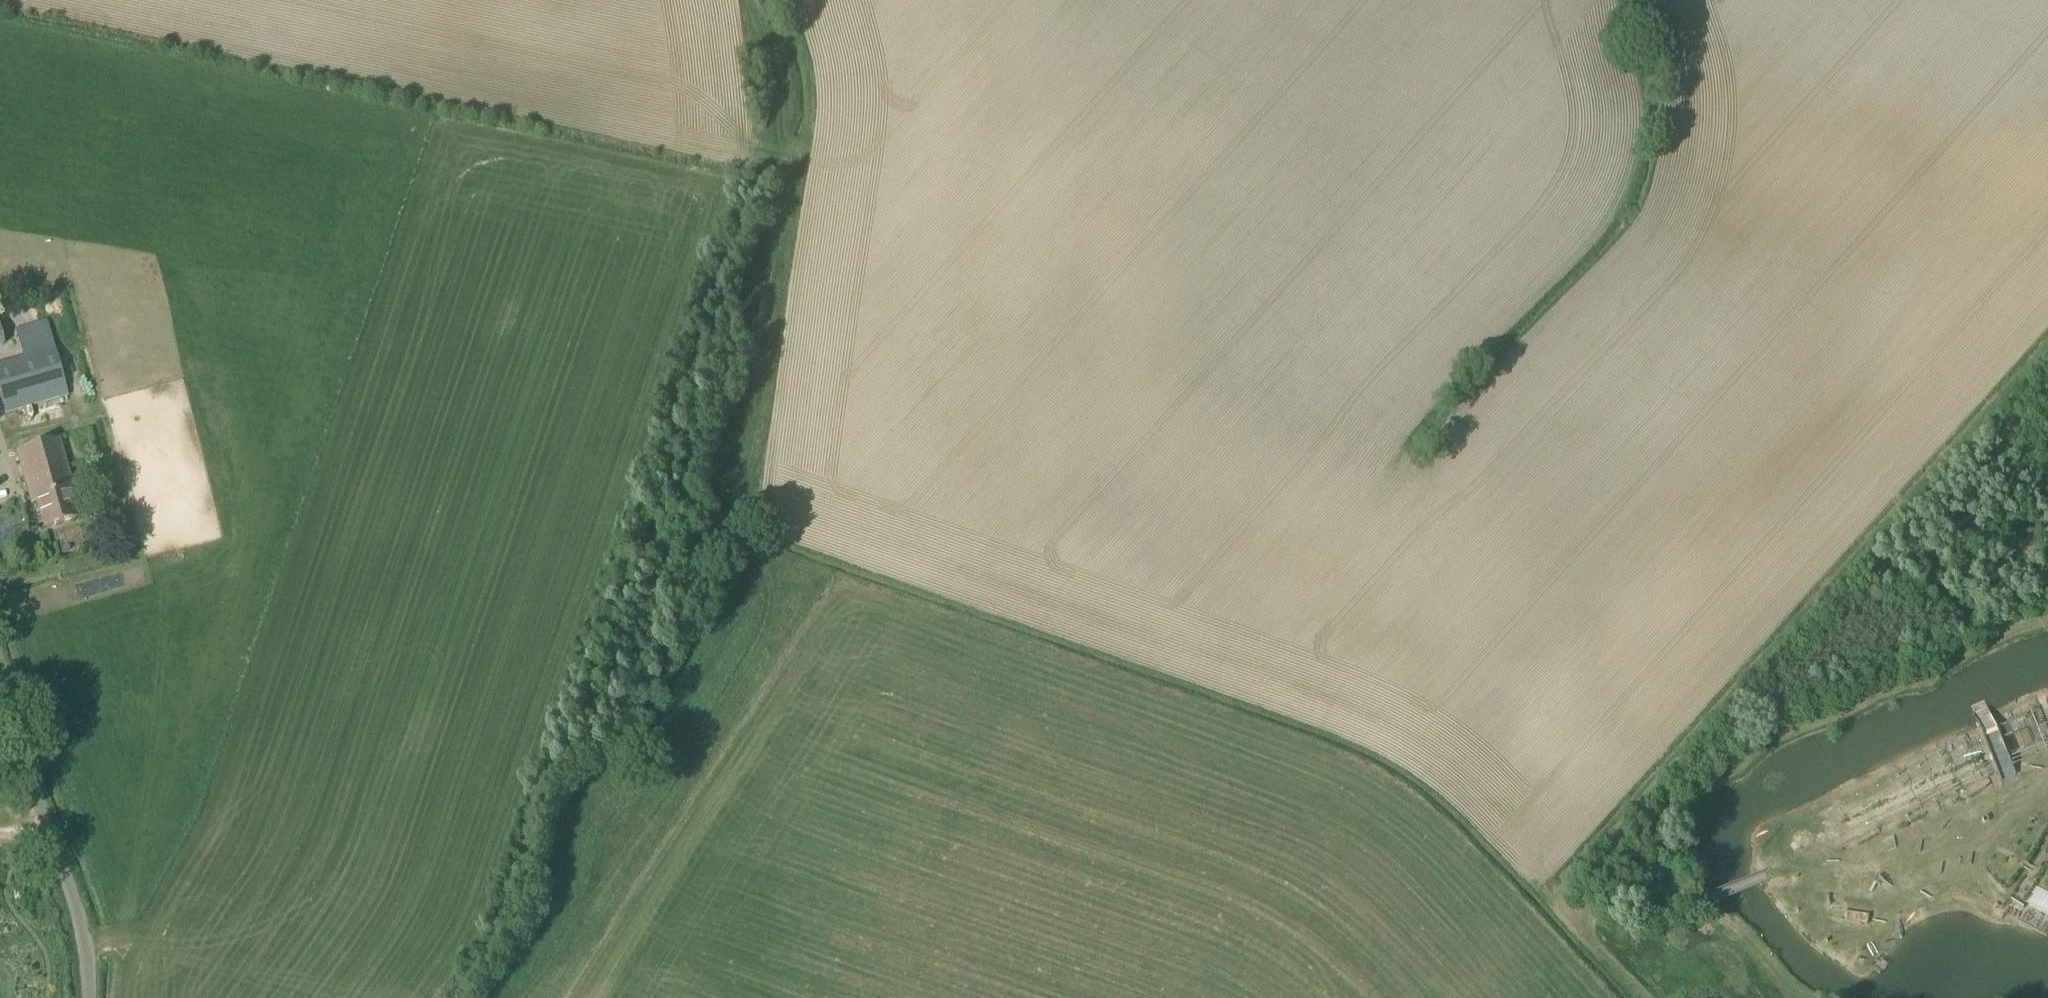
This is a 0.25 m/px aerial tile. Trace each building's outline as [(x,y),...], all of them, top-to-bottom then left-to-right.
[(68,396),(47,319),(15,328),(22,357),(0,363),(0,397),(5,414),(68,396)] [(12,346),(10,335),(0,337),(0,347),(12,346)] [(76,519),(67,491),(73,489),(58,439),(16,452),(32,504),(35,503),(43,529),(76,519)]
